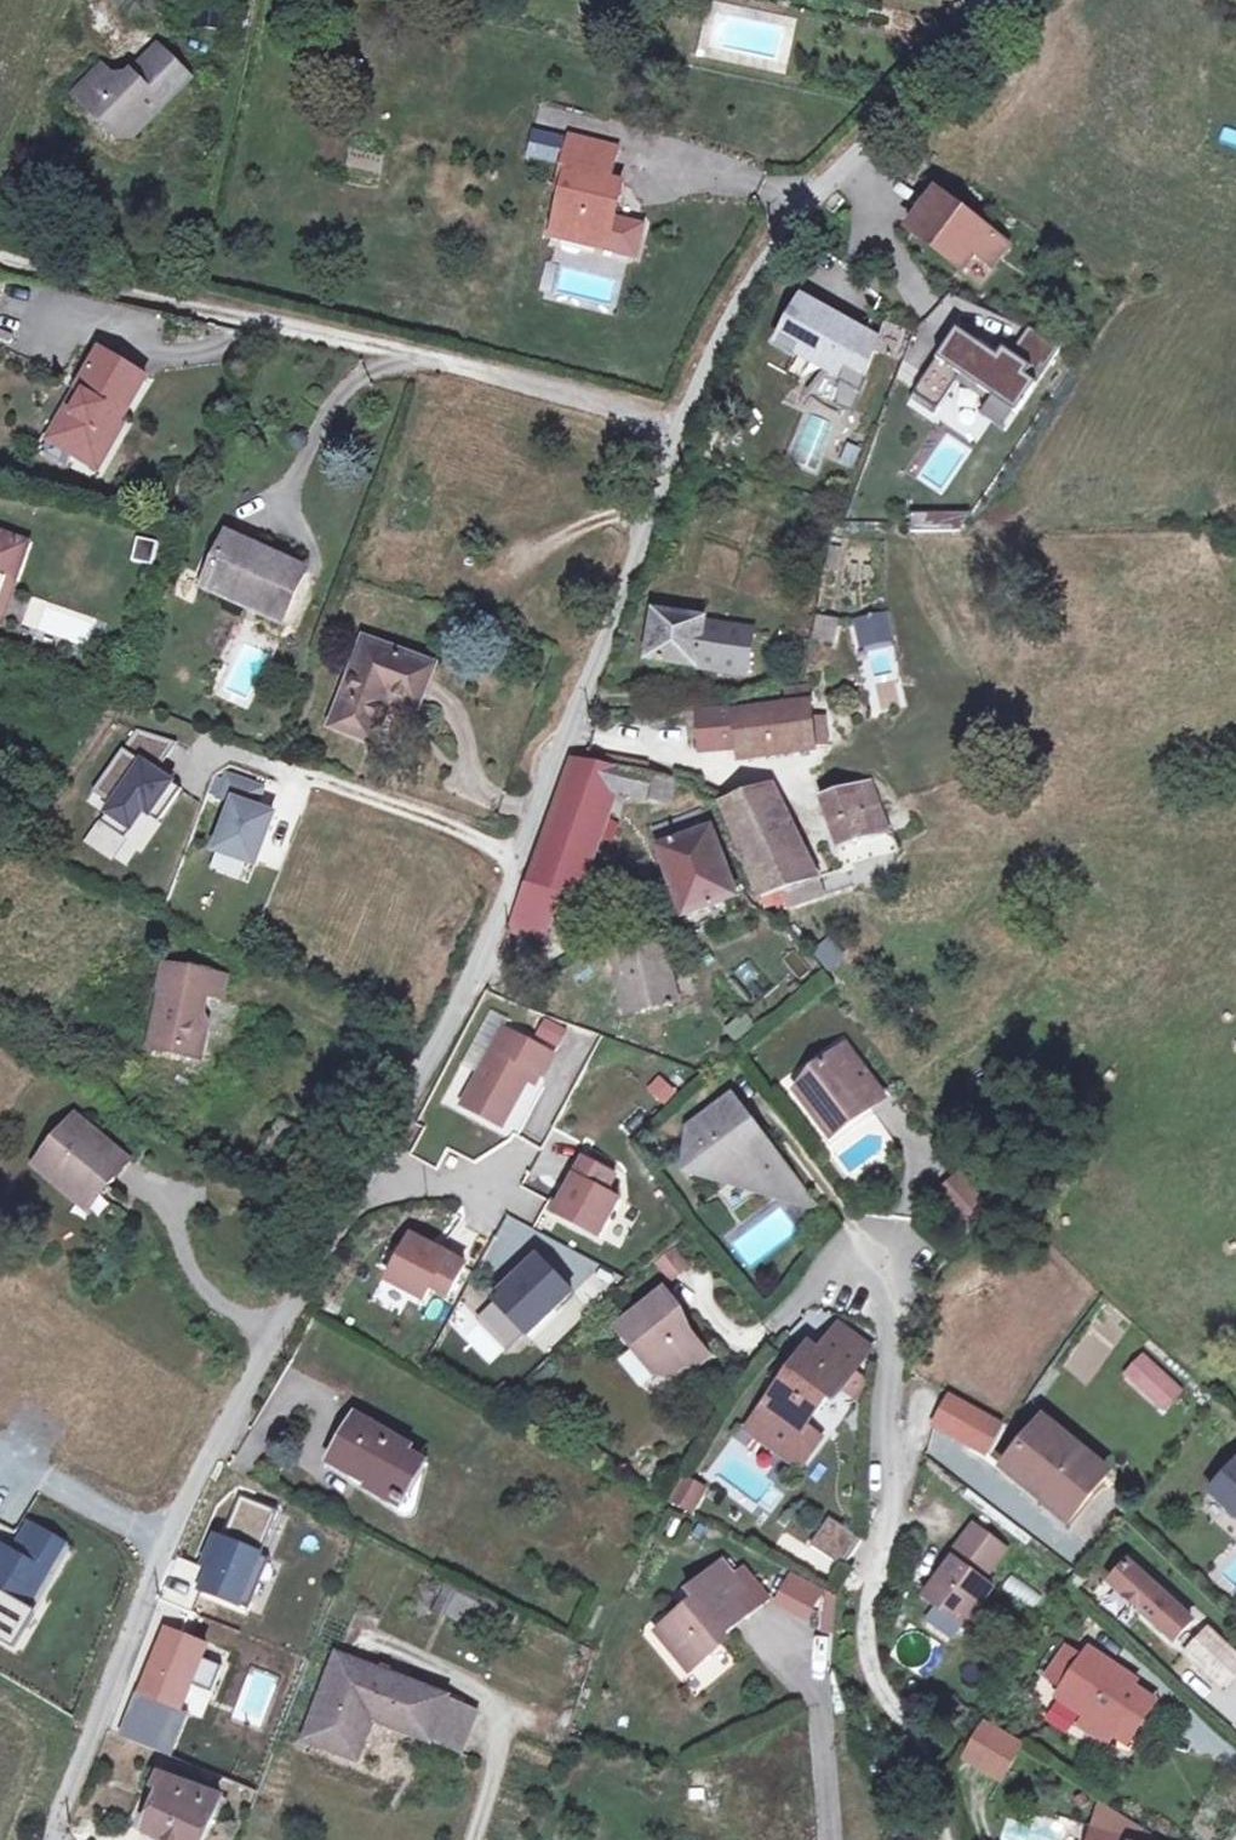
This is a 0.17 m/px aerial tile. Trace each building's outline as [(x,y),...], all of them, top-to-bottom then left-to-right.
[(191,5),(190,21),(228,25),(229,9),(191,5)] [(187,80),(152,45),(121,77),(110,78),(96,63),(69,91),(113,135),(132,118),(149,117),(187,80)] [(113,135),(132,135),(149,117),(132,118),(113,135)] [(610,190),(619,157),(573,147),(560,200),(563,201),(555,243),(608,255),(622,194),(610,190)] [(1013,250),(930,187),(901,224),(984,287),(1013,250)] [(883,340),(796,295),(769,345),(856,391),(883,340)] [(995,356),(955,331),(917,390),(937,403),(961,366),(1016,401),(1052,344),(1028,329),(1013,353),(1001,345),(995,356)] [(142,380),(95,351),(71,389),(81,395),(68,416),(58,410),(46,428),(75,446),(68,455),(93,471),(111,443),(97,434),(108,415),(116,420),(142,380)] [(58,410),(68,416),(81,395),(71,389),(58,410)] [(823,469),(828,416),(799,413),(794,466),(823,469)] [(116,420),(108,415),(97,434),(111,443),(123,424),(116,420)] [(46,428),(41,437),(68,455),(75,446),(46,428)] [(959,528),(959,510),(910,511),(910,529),(959,528)] [(12,563),(25,529),(0,519),(0,559),(12,563)] [(300,570),(223,533),(204,573),(238,590),(234,597),(276,619),(300,570)] [(136,538),(133,560),(151,562),(154,541),(136,538)] [(32,597),(22,625),(88,646),(97,618),(32,597)] [(749,675),(755,627),(707,622),(708,618),(659,613),(653,661),(749,675)] [(837,616),(823,613),(819,633),(832,636),(837,616)] [(436,669),(372,642),(337,726),(375,741),(393,697),(420,709),(436,669)] [(865,712),(898,704),(893,683),(860,691),(865,712)] [(788,704),(707,713),(703,713),(707,749),(725,748),(726,753),(747,751),(748,762),(815,755),(808,690),(800,692),(788,693),(788,704)] [(173,741),(140,731),(101,787),(120,800),(105,822),(124,835),(143,808),(157,818),(177,789),(169,784),(174,777),(157,765),(173,741)] [(677,780),(578,759),(571,783),(605,790),(646,798),(673,800),(677,780)] [(265,783),(228,770),(220,794),(233,799),(216,845),(253,858),(270,809),(258,805),(265,783)] [(599,807),(605,790),(571,783),(565,800),(599,807)] [(767,898),(791,891),(819,883),(772,788),(725,804),(767,898)] [(871,791),(823,807),(840,857),(888,841),(871,791)] [(561,800),(534,882),(553,889),(561,891),(569,895),(588,839),(596,814),(599,807),(565,800),(561,800)] [(738,895),(713,830),(704,810),(656,829),(688,913),(690,914),(738,895)] [(612,829),(596,814),(588,839),(609,838),(612,829)] [(527,880),(516,910),(544,920),(553,889),(534,882),(527,880)] [(801,905),(826,897),(819,883),(791,891),(801,905)] [(508,929),(542,941),(561,891),(553,889),(544,920),(516,910),(508,929)] [(743,907),(738,895),(690,914),(694,926),(743,907)] [(677,998),(664,940),(614,950),(626,1010),(677,998)] [(780,962),(800,978),(810,965),(791,949),(780,962)] [(163,988),(151,1044),(184,1050),(186,1040),(203,1042),(209,1016),(204,1009),(208,991),(223,993),(227,973),(165,959),(159,987),(163,988)] [(563,1031),(546,1022),(536,1041),(505,1025),(464,1104),(503,1124),(526,1079),(535,1084),(563,1031)] [(184,1050),(201,1053),(203,1042),(186,1040),(184,1050)] [(894,1100),(855,1047),(821,1071),(826,1079),(806,1094),(819,1111),(836,1113),(831,1128),(840,1140),(862,1124),(859,1119),(868,1112),(872,1117),(894,1100)] [(758,1125),(738,1098),(691,1133),(702,1147),(692,1155),(702,1177),(717,1167),(732,1186),(746,1175),(761,1194),(770,1188),(779,1199),(791,1191),(802,1205),(812,1198),(764,1133),(760,1136),(754,1128),(758,1125)] [(76,1111),(34,1159),(77,1196),(97,1173),(107,1180),(128,1155),(76,1111)] [(836,1113),(819,1111),(831,1128),(836,1113)] [(862,1124),(872,1117),(868,1112),(859,1119),(862,1124)] [(764,1133),(758,1125),(754,1128),(760,1136),(764,1133)] [(617,1172),(579,1153),(553,1206),(599,1229),(615,1195),(607,1191),(617,1172)] [(962,1167),(934,1189),(964,1225),(991,1203),(962,1167)] [(87,1204),(107,1180),(97,1173),(77,1196),(87,1204)] [(463,1258),(409,1230),(384,1277),(420,1296),(427,1283),(445,1292),(463,1258)] [(568,1288),(534,1253),(492,1292),(526,1328),(568,1288)] [(683,1311),(666,1290),(621,1326),(658,1374),(673,1373),(685,1364),(698,1365),(710,1356),(678,1316),(683,1311)] [(842,1328),(833,1340),(850,1353),(857,1344),(872,1355),(874,1352),(842,1328)] [(812,1347),(767,1408),(751,1430),(773,1446),(789,1425),(803,1435),(841,1385),(846,1388),(872,1355),(857,1344),(850,1353),(833,1340),(822,1354),(812,1347)] [(1178,1385),(1142,1353),(1127,1370),(1164,1403),(1178,1385)] [(988,1457),(1006,1422),(946,1390),(928,1425),(988,1457)] [(407,1444),(352,1413),(326,1460),(397,1499),(419,1457),(404,1449),(407,1444)] [(1111,1469),(1046,1419),(1010,1468),(1048,1497),(1055,1488),(1081,1509),(1111,1469)] [(1210,1488),(1235,1511),(1235,1460),(1210,1488)] [(695,1481),(688,1477),(676,1498),(697,1510),(705,1494),(692,1486),(695,1481)] [(708,1488),(695,1481),(692,1486),(705,1494),(708,1488)] [(1075,1518),(1081,1509),(1055,1488),(1048,1497),(1075,1518)] [(829,1515),(810,1541),(844,1565),(863,1539),(829,1515)] [(1009,1550),(977,1526),(952,1558),(956,1561),(930,1596),(966,1623),(994,1587),(985,1579),(1009,1550)] [(29,1527),(15,1554),(0,1546),(0,1633),(12,1639),(28,1610),(22,1607),(56,1542),(29,1527)] [(726,1558),(714,1568),(741,1599),(752,1589),(726,1558)] [(1129,1560),(1110,1580),(1171,1636),(1190,1616),(1129,1560)] [(700,1599),(662,1630),(696,1670),(719,1650),(714,1645),(752,1612),(741,1599),(714,1568),(691,1589),(700,1599)] [(771,1603),(809,1623),(813,1616),(827,1624),(841,1599),(789,1570),(771,1603)] [(491,1590),(454,1571),(438,1606),(476,1624),(491,1590)] [(1208,1627),(1185,1654),(1219,1688),(1235,1669),(1235,1654),(1208,1627)] [(1080,1661),(1065,1650),(1046,1679),(1061,1689),(1055,1699),(1086,1719),(1079,1729),(1106,1747),(1113,1737),(1127,1745),(1154,1706),(1124,1686),(1128,1679),(1086,1652),(1080,1661)] [(335,1670),(359,1680),(365,1667),(341,1656),(335,1670)] [(335,1670),(307,1738),(358,1759),(375,1721),(433,1745),(451,1702),(365,1667),(359,1680),(335,1670)] [(142,1691),(124,1731),(159,1746),(176,1705),(142,1691)] [(461,1756),(479,1715),(451,1702),(433,1745),(461,1756)] [(192,1713),(176,1705),(159,1746),(176,1752),(192,1713)] [(1019,1747),(983,1726),(963,1760),(1000,1781),(1019,1747)] [(144,1833),(160,1839),(204,1839),(216,1810),(221,1799),(163,1776),(157,1788),(163,1791),(144,1833)] [(1101,1807),(1094,1828),(1108,1833),(1114,1815),(1101,1807)] [(1114,1815),(1108,1833),(1094,1828),(1090,1839),(1150,1839),(1114,1815)] [(1000,1839),(1062,1839),(1063,1834),(1006,1818),(1000,1839)]
